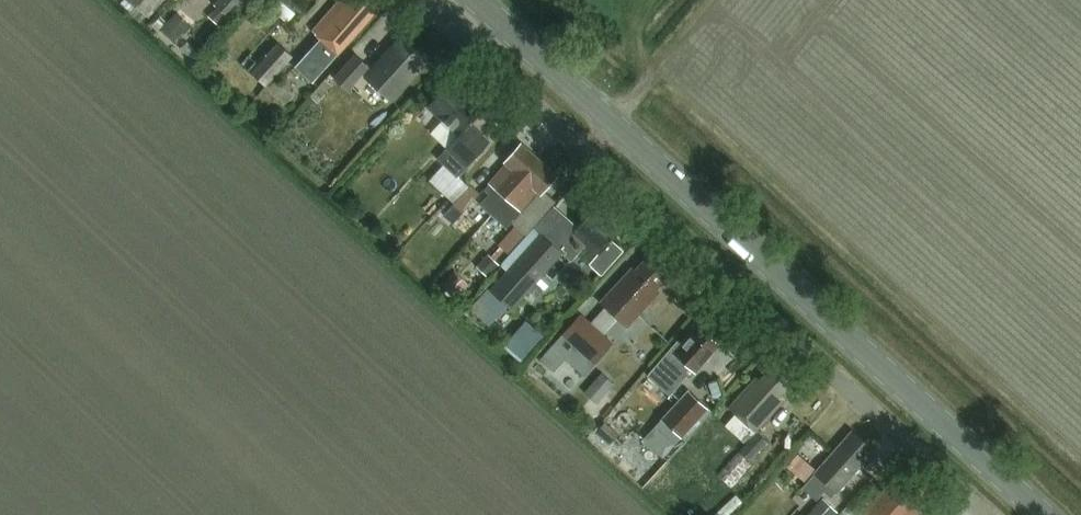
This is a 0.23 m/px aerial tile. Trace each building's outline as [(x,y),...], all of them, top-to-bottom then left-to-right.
[(149,12),(159,0),(136,0),(149,12)] [(241,0),(219,0),(215,4),(228,16),(241,0)] [(379,6),(372,0),(341,0),(314,30),(323,38),(297,68),(312,81),(379,6)] [(175,40),(190,24),(177,12),(162,28),(175,40)] [(393,98),(428,59),(402,36),(372,68),(356,53),(335,77),(347,88),(363,70),(393,98)] [(269,88),(294,59),(279,47),(254,75),(269,88)] [(482,108),(450,79),(427,105),(459,133),(437,157),(458,175),(489,140),(470,123),(482,108)] [(558,174),(521,141),(504,161),(506,162),(488,182),(489,183),(484,188),(488,192),(479,202),(506,227),(512,221),(515,223),(498,243),(508,252),(552,202),(541,192),(558,174)] [(475,197),(465,188),(453,202),(462,211),(475,197)] [(620,228),(593,205),(558,245),(572,257),(583,245),(595,255),(589,262),(601,272),(623,248),(612,238),(620,228)] [(520,315),(541,293),(532,284),(563,251),(536,226),(501,264),(506,270),(490,288),(520,315)] [(580,313),(560,335),(594,366),(614,343),(604,334),(619,317),(628,326),(660,291),(658,289),(670,276),(646,254),(633,268),(631,266),(600,300),(606,305),(591,322),(580,313)] [(522,359),(545,333),(526,316),(503,343),(522,359)] [(681,339),(650,375),(672,394),(694,369),(697,372),(722,344),(700,325),(685,343),(681,339)] [(745,443),(718,473),(732,486),(752,463),(750,461),(769,441),(755,429),(782,399),(778,396),(790,383),(772,366),(760,379),(757,376),(729,406),(736,412),(725,425),(745,443)] [(594,383),(585,408),(602,414),(611,390),(594,383)] [(643,439),(663,457),(707,407),(687,390),(643,439)] [(875,451),(851,429),(806,481),(819,493),(827,483),(836,491),(855,470),(856,471),(875,451)] [(923,511),(913,502),(917,497),(903,484),(899,490),(893,484),(866,514),(920,514),(923,511)] [(839,511),(824,497),(808,514),(835,514),(839,511)]
